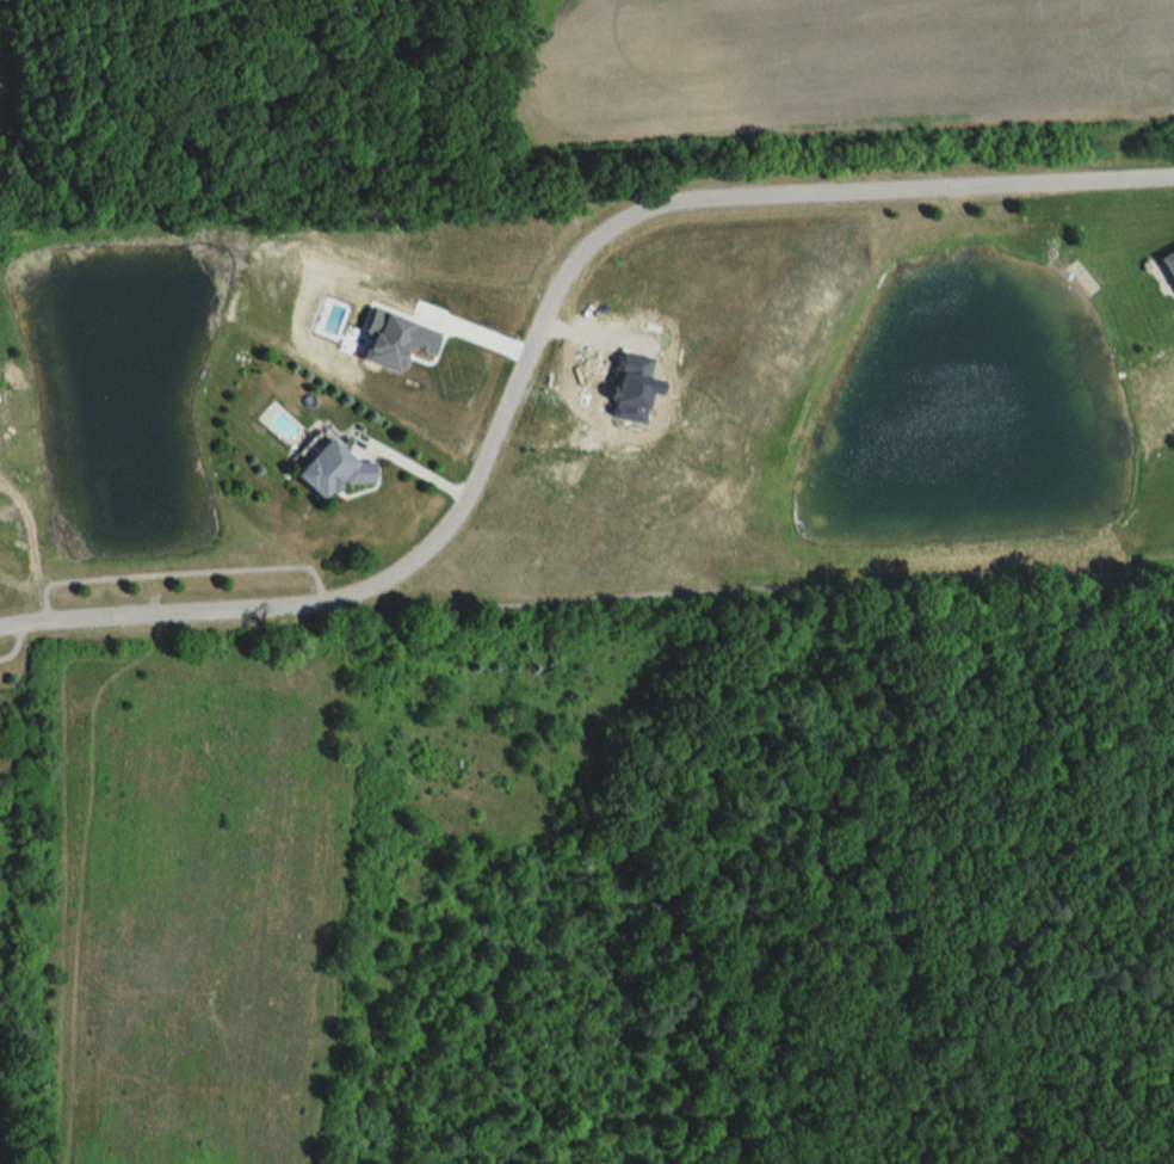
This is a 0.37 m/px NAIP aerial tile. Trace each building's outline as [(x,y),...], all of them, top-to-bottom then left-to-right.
[(1158,256),(1173,292),(1173,249),(1158,256)] [(353,462),(316,431),(300,450),(300,463),(292,473),(292,479),(319,502),(336,481),(341,485),(371,484),(370,462),(353,462)]
